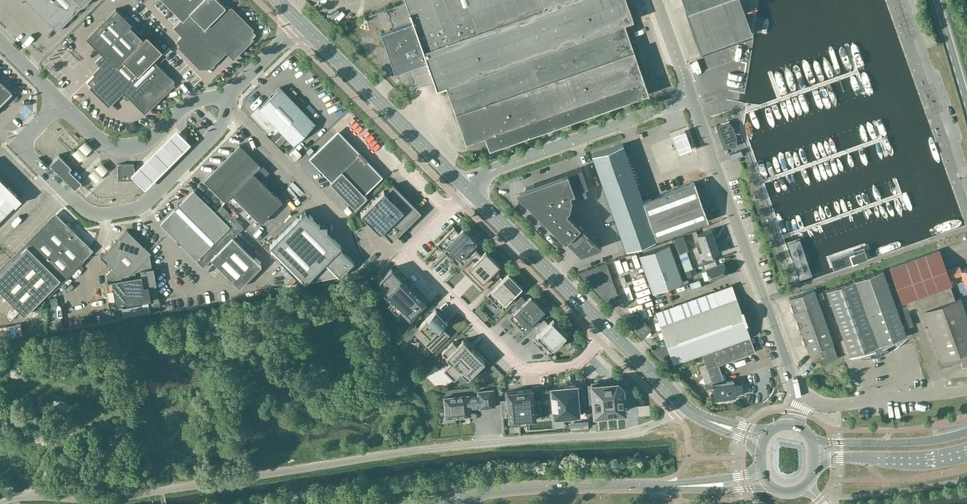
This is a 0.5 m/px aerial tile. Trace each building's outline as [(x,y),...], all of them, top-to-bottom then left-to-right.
[(57,30),(87,0),(27,0),(57,30)] [(224,5),(219,0),(164,0),(182,18),(175,26),(183,33),(175,40),(201,66),(209,66),(226,48),(233,55),(256,33),(226,3),(224,5)] [(394,26),(381,30),(395,71),(407,66),(414,86),(434,79),(437,87),(444,85),(444,83),(493,66),(470,0),(406,0),(406,1),(388,8),(394,26)] [(493,66),(623,21),(623,22),(633,18),(627,0),(470,0),(493,66)] [(687,11),(686,11),(700,50),(751,32),(751,31),(740,0),(683,0),(687,11)] [(145,110),(174,81),(152,59),(162,50),(146,35),(145,36),(116,8),(87,37),(104,55),(97,62),(101,66),(87,81),(109,103),(123,88),(145,110)] [(648,93),(623,22),(623,21),(493,66),(444,83),(444,85),(465,144),(484,137),(488,149),(648,93)] [(33,46),(40,41),(37,37),(30,42),(33,46)] [(5,99),(7,101),(14,94),(12,92),(14,90),(0,76),(0,104),(5,99)] [(280,86),(259,107),(294,143),(315,123),(280,86)] [(724,147),(735,143),(734,131),(727,121),(716,125),(724,147)] [(191,142),(176,128),(131,173),(136,178),(145,188),(191,142)] [(380,176),(338,132),(312,157),(333,179),(330,181),(355,207),(367,196),(363,192),(380,176)] [(87,136),(75,150),(84,157),(96,143),(87,136)] [(290,148),(297,156),(304,149),(297,142),(290,148)] [(613,210),(643,200),(622,143),(592,153),(613,210)] [(204,180),(225,201),(232,194),(261,222),(282,200),(261,179),(270,171),(262,164),(261,165),(240,144),(204,180)] [(59,154),(56,157),(50,163),(75,188),(82,182),(69,169),(71,166),(59,154)] [(104,158),(91,169),(99,178),(112,166),(104,158)] [(118,163),(118,178),(134,178),(134,163),(118,163)] [(588,186),(582,166),(515,190),(581,254),(602,247),(566,211),(569,208),(571,197),(570,192),(588,186)] [(0,177),(0,218),(20,197),(0,177)] [(695,181),(643,200),(613,210),(626,248),(708,219),(695,181)] [(391,238),(417,212),(393,187),(395,186),(393,184),(385,192),(383,191),(360,213),(379,233),(381,231),(391,242),(392,240),(391,238)] [(242,225),(227,210),(221,215),(215,209),(214,211),(193,190),(161,222),(197,257),(195,258),(203,266),(211,258),(239,286),(261,264),(232,236),(242,225)] [(221,204),(215,209),(221,215),(227,210),(221,204)] [(270,245),(274,250),(305,281),(338,274),(339,275),(354,261),(340,247),(341,245),(305,209),(270,245)] [(26,245),(24,242),(17,249),(9,256),(0,266),(0,290),(35,325),(39,321),(38,320),(35,317),(36,317),(35,317),(40,312),(33,306),(45,293),(47,296),(83,260),(79,256),(87,248),(71,233),(74,230),(67,222),(63,225),(54,216),(26,245)] [(462,227),(459,231),(454,226),(437,243),(460,267),(477,250),(473,245),(476,242),(462,227)] [(699,239),(695,241),(697,246),(715,240),(714,236),(715,235),(713,227),(705,230),(704,226),(695,229),(697,233),(699,239)] [(105,281),(110,308),(159,300),(153,267),(151,267),(148,254),(151,252),(127,228),(100,255),(112,267),(106,272),(108,281),(105,281)] [(804,233),(785,240),(801,283),(819,276),(804,233)] [(715,240),(697,246),(698,252),(703,251),(705,257),(702,258),(704,263),(715,259),(713,254),(721,251),(718,243),(716,244),(715,240)] [(859,241),(822,254),(828,273),(866,260),(859,241)] [(670,244),(639,255),(653,292),(683,281),(670,244)] [(676,247),(678,253),(684,251),(682,245),(676,247)] [(481,254),(477,250),(460,267),(482,289),(490,281),(499,273),(499,272),(495,268),(500,264),(485,249),(481,254)] [(890,267),(903,302),(905,301),(906,304),(908,308),(917,305),(919,312),(923,311),(942,366),(966,357),(966,316),(960,297),(954,299),(950,285),(951,285),(949,278),(946,270),(945,268),(939,250),(938,250),(890,267)] [(684,251),(678,253),(681,259),(686,257),(684,251)] [(715,259),(704,263),(706,268),(710,279),(727,273),(723,262),(717,264),(715,259)] [(577,272),(612,308),(620,301),(606,262),(579,272),(578,271),(577,272)] [(946,270),(949,278),(962,274),(964,280),(958,282),(961,291),(966,289),(966,267),(961,269),(960,265),(946,270)] [(420,308),(426,301),(427,301),(409,282),(408,284),(391,267),(379,279),(384,292),(392,301),(388,305),(397,314),(401,309),(409,317),(419,307),(420,308)] [(878,346),(885,343),(906,336),(882,269),(854,280),(878,346)] [(499,273),(490,281),(494,286),(487,294),(501,308),(522,287),(508,272),(503,277),(499,273)] [(878,346),(854,280),(826,290),(850,356),(871,348),(878,346)] [(659,310),(656,311),(667,343),(674,362),(694,355),(701,352),(705,363),(707,367),(718,363),(755,350),(744,322),(746,321),(742,310),(740,310),(731,284),(659,310)] [(814,289),(790,297),(794,310),(809,352),(824,347),(828,359),(836,356),(832,344),(833,343),(819,302),(814,289)] [(531,295),(529,296),(526,300),(521,296),(516,301),(520,305),(509,316),(523,330),(545,309),(531,295)] [(435,311),(418,328),(413,323),(402,334),(407,339),(414,333),(433,352),(449,335),(441,327),(446,321),(435,311)] [(622,315),(621,316),(642,337),(651,328),(636,313),(622,315)] [(555,317),(548,323),(544,319),(535,327),(540,331),(532,339),(546,354),(569,331),(555,317)] [(452,341),(441,352),(451,361),(443,369),(454,379),(461,372),(467,378),(484,361),(472,348),(470,349),(468,347),(469,345),(463,339),(457,345),(452,341)] [(652,348),(651,349),(666,365),(674,362),(667,343),(652,348)] [(885,343),(878,346),(871,348),(873,356),(887,351),(885,343)] [(711,380),(705,382),(706,383),(706,388),(713,387),(714,398),(743,394),(742,384),(734,385),(733,380),(726,381),(723,374),(721,375),(718,363),(707,367),(711,380)] [(611,381),(602,382),(605,412),(614,411),(611,381)] [(611,381),(614,411),(624,410),(622,386),(617,381),(611,381)] [(592,383),(592,384),(592,390),(593,396),(593,403),(594,413),(605,412),(602,382),(592,383)] [(576,385),(551,387),(553,417),(579,414),(578,404),(584,403),(583,387),(577,387),(576,387),(576,385)] [(444,397),(446,417),(470,414),(469,408),(479,407),(495,406),(493,389),(478,390),(478,394),(468,395),(444,397)] [(507,398),(500,399),(502,416),(509,415),(510,421),(536,418),(533,389),(507,391),(507,398)]
